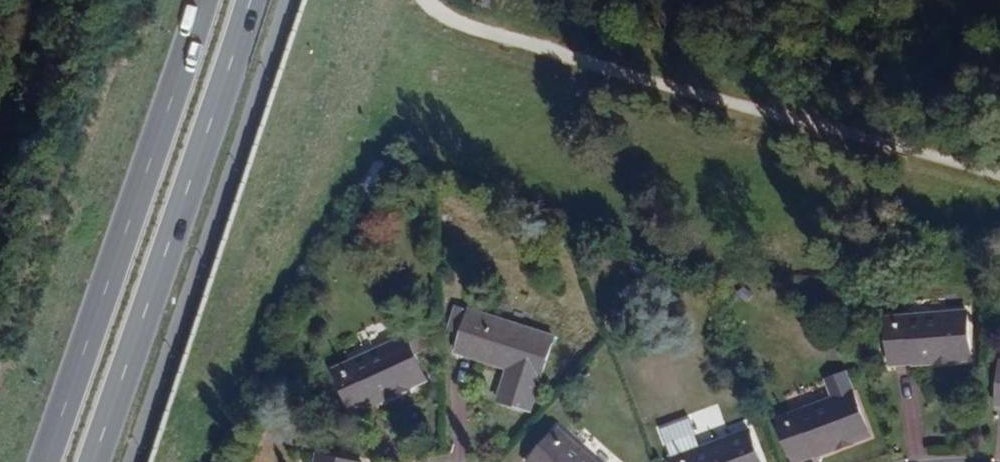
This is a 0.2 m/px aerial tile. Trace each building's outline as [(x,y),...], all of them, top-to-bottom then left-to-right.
[(552,337),(469,310),(457,306),(449,332),(462,336),(456,353),(506,371),(498,400),(530,410),(552,337)] [(887,318),(891,363),(972,357),(967,312),(887,318)] [(333,371),(352,411),(424,379),(405,339),(333,371)] [(776,420),(792,461),(867,433),(851,393),(776,420)] [(747,431),(700,449),(690,421),(662,431),(672,459),(673,461),(759,461),(747,431)] [(557,431),(529,461),(591,461),(557,431)]
